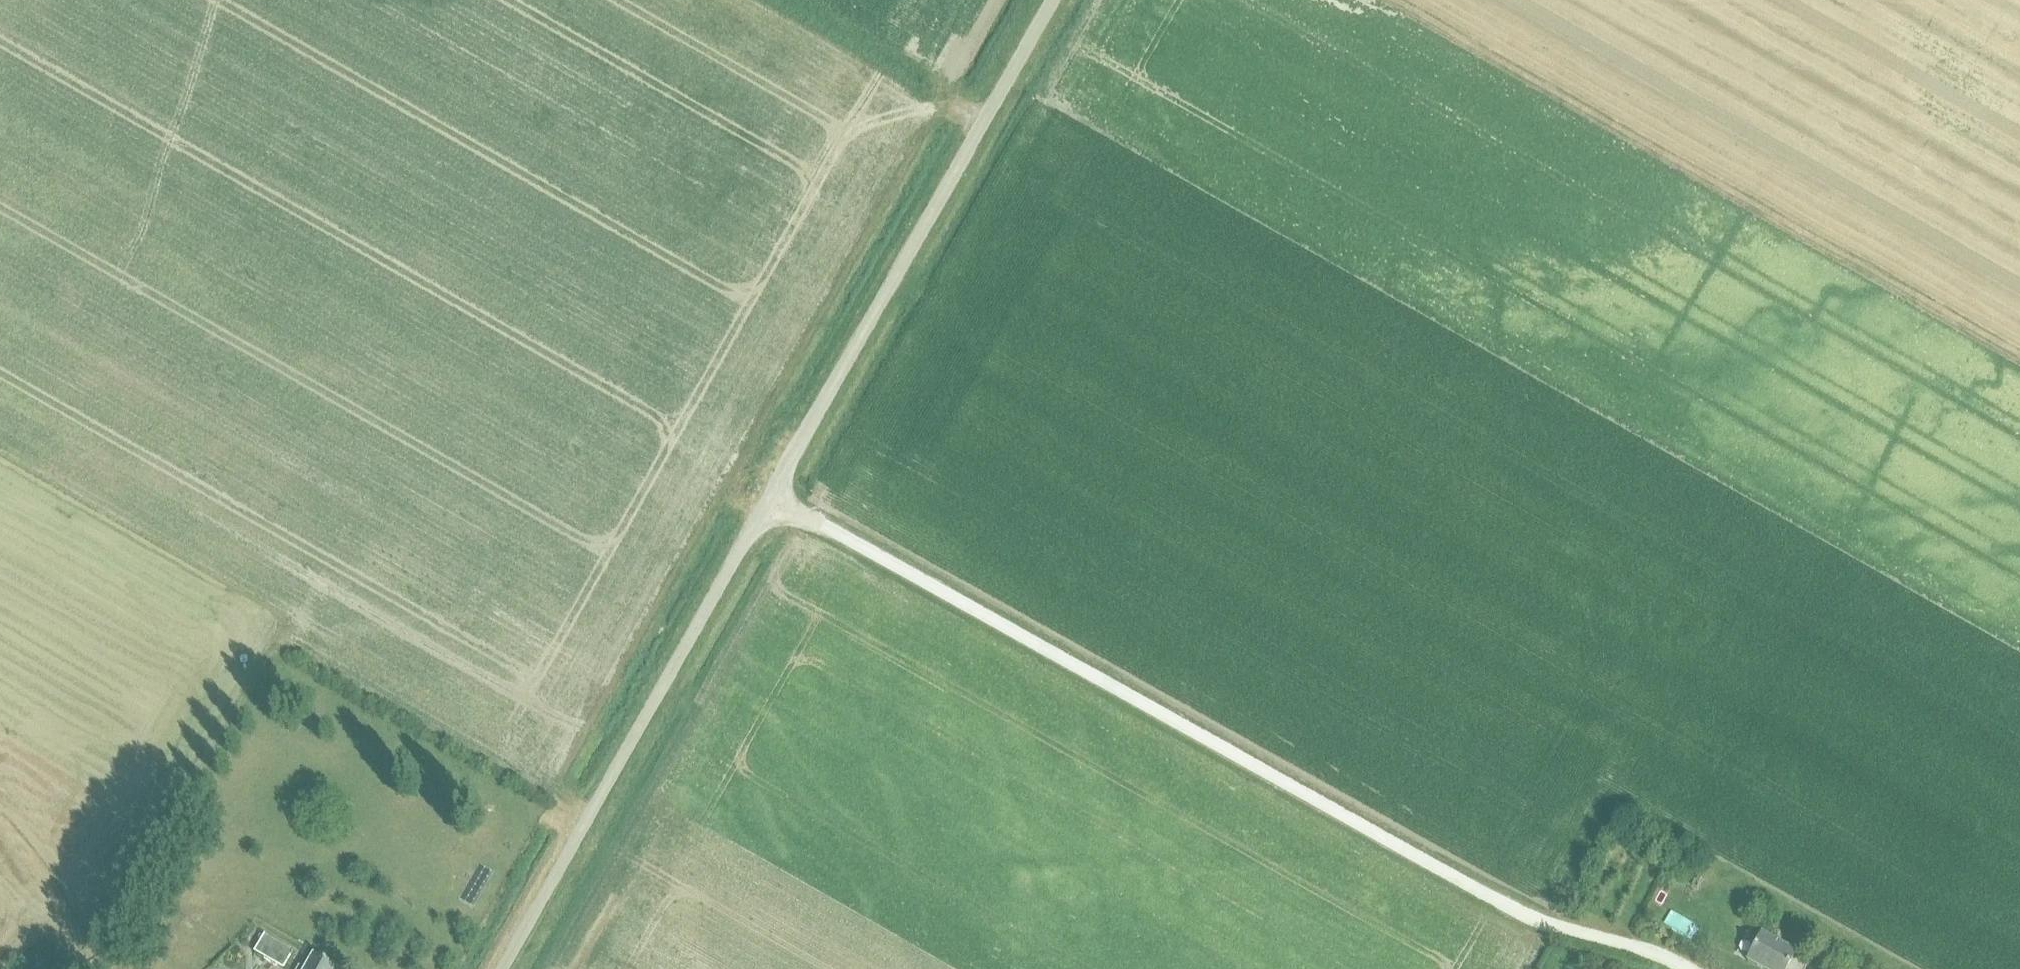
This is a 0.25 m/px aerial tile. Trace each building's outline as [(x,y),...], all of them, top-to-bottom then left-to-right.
[(283,968),(285,968),(294,952),(265,935),(255,953),(283,968)] [(1761,968),(1806,968),(1808,965),(1794,957),(1796,954),(1762,935),(1748,962),(1761,968)] [(314,956),(307,968),(336,968),(314,956)]
